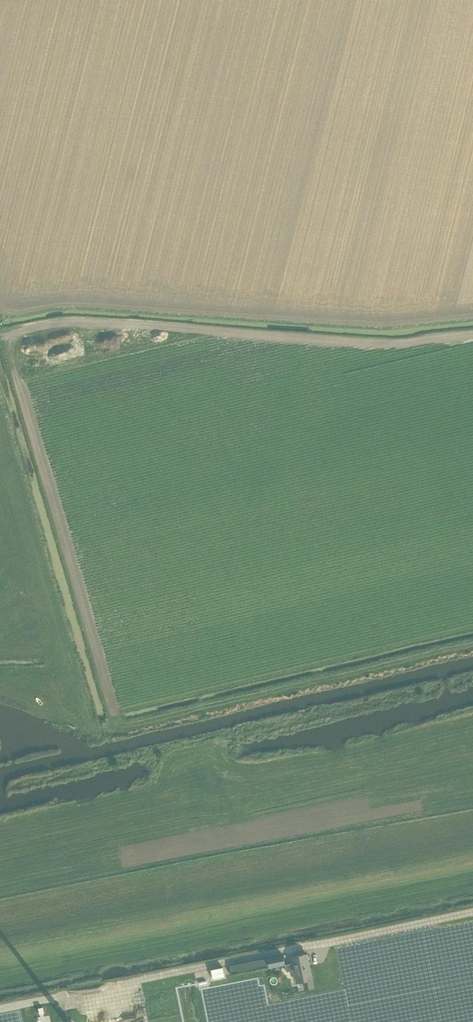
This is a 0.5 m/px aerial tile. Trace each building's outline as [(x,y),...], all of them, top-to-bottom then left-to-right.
[(315,988),(314,980),(308,953),(291,957),(292,963),(289,964),(291,971),(294,971),(297,984),(303,982),(305,990),(315,988)] [(284,955),(267,958),(269,965),(270,969),(286,965),(284,955)] [(230,965),(230,966),(231,973),(269,965),(267,958),(230,965)] [(223,967),(211,969),(213,979),(225,976),(223,967)]
